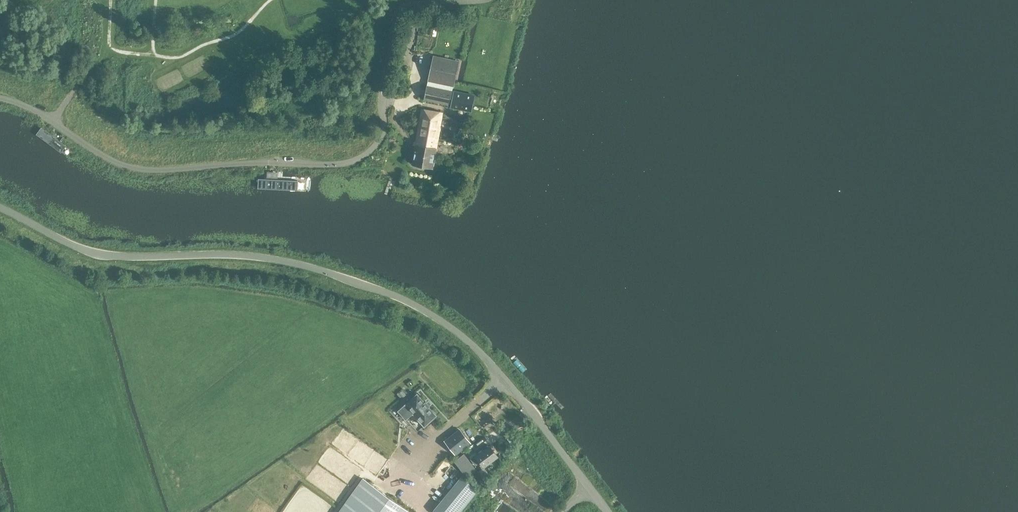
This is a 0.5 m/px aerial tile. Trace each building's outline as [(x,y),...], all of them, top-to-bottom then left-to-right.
[(454,86),(459,61),(434,56),(428,80),(454,86)] [(449,104),(452,91),(427,85),(424,99),(449,104)] [(474,96),(454,91),(451,107),(471,111),(474,96)] [(434,159),(442,112),(422,109),(412,164),(432,167),(433,166),(434,165),(435,160),(434,159)] [(259,179),(258,189),(306,191),(306,181),(259,179)] [(413,415),(424,428),(436,418),(429,409),(429,408),(426,404),(425,405),(418,396),(399,412),(406,421),(413,415)] [(445,441),(457,455),(471,444),(460,430),(445,441)] [(485,467),(498,457),(490,446),(476,457),(477,457),(472,460),(475,465),(480,461),(485,467)] [(454,461),(466,476),(474,470),(468,463),(470,461),(464,454),(454,461)] [(340,511),(409,511),(364,479),(340,511)] [(435,511),(461,511),(478,491),(462,479),(435,511)]
